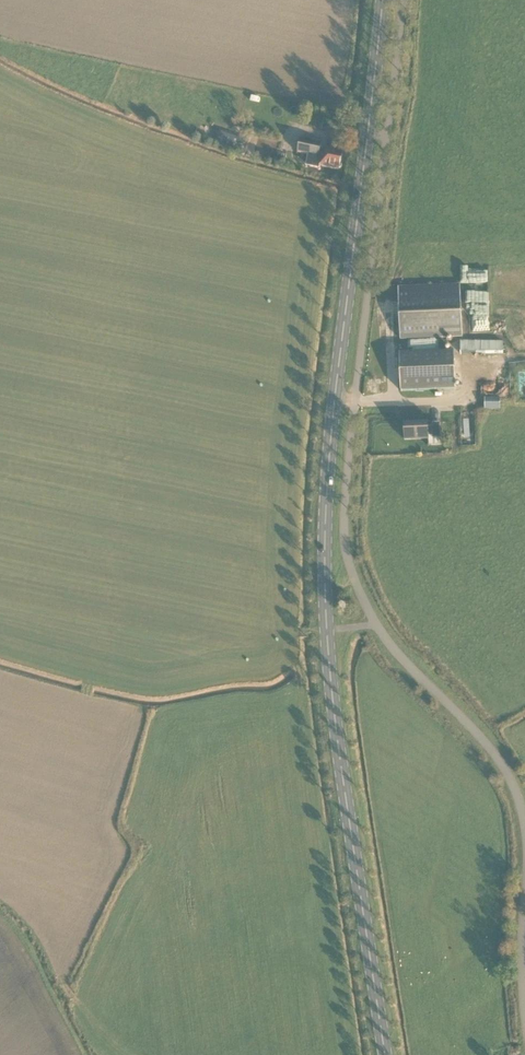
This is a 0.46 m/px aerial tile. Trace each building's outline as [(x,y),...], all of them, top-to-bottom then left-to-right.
[(249,141),(221,134),(217,146),(245,155),(249,141)] [(323,145),(301,141),(298,154),(323,159),(321,167),(341,170),(344,154),(322,150),(323,145)] [(460,287),(398,290),(401,341),(462,338),(460,287)] [(503,353),(503,341),(460,341),(460,353),(503,353)] [(456,390),(454,353),(400,355),(401,393),(456,390)] [(500,410),(500,398),(484,398),(485,410),(500,410)] [(441,438),(440,421),(432,422),(432,427),(428,427),(428,422),(404,424),(405,440),(429,438),(429,437),(433,437),(433,438),(441,438)]
